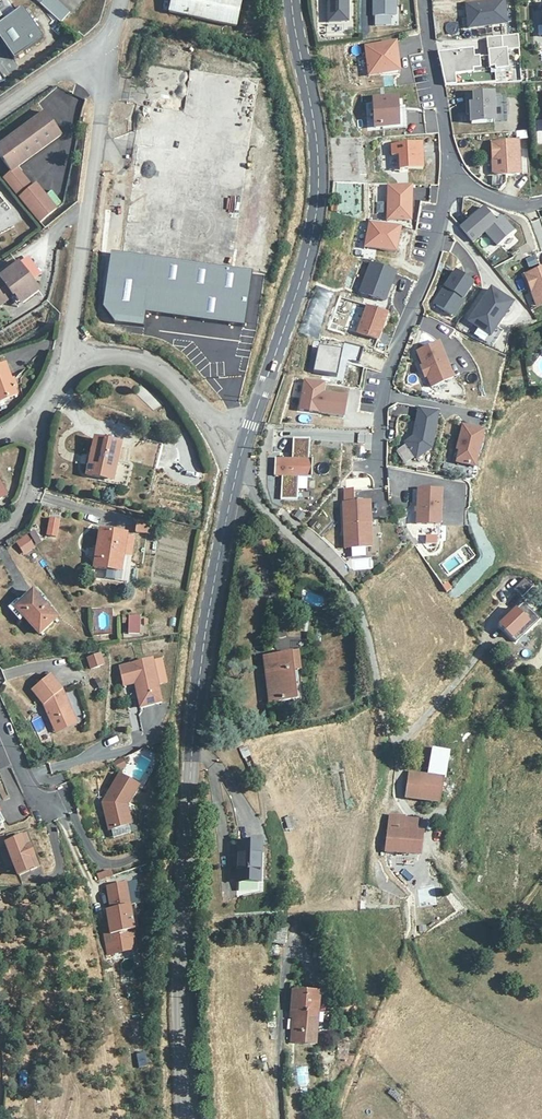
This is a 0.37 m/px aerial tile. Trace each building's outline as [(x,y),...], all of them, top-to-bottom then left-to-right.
[(63,23),(73,11),(61,0),(48,0),(43,5),(63,23)] [(169,10),(234,24),(239,0),(171,0),(169,10)] [(325,21),(347,21),(347,0),(325,0),(325,21)] [(372,15),(395,15),(395,0),(372,0),(372,15)] [(503,0),(465,4),(468,28),(505,24),(503,0)] [(15,57),(44,36),(23,7),(6,19),(0,11),(0,36),(15,57)] [(518,49),(517,35),(486,37),(487,56),(488,68),(493,67),(493,70),(507,69),(506,50),(518,49)] [(364,46),(367,70),(380,68),(381,74),(399,71),(395,42),(364,46)] [(488,71),(488,68),(487,56),(473,57),(472,49),(436,52),(438,61),(444,61),(445,70),(440,70),(444,85),(455,85),(454,74),(472,73),(472,69),(479,68),(479,72),(488,71)] [(508,80),(521,79),(520,68),(507,68),(508,80)] [(470,123),(493,122),(492,97),(492,94),(466,95),(466,104),(469,104),(470,114),(470,123)] [(501,121),(500,97),(492,97),(493,122),(501,121)] [(389,126),(405,125),(405,109),(395,109),(395,98),(373,99),(374,127),(389,126)] [(38,220),(52,211),(35,184),(30,187),(17,166),(64,135),(48,113),(0,144),(0,152),(12,170),(5,173),(38,220)] [(517,141),(491,143),(492,160),(495,159),(496,175),(519,174),(517,141)] [(422,168),(421,142),(391,144),(391,154),(398,154),(399,169),(422,168)] [(34,222),(38,220),(5,173),(2,176),(34,222)] [(387,186),(386,215),(393,215),(393,220),(410,221),(411,187),(387,186)] [(459,226),(471,241),(483,231),(495,245),(512,231),(500,216),(494,221),(482,206),(459,226)] [(364,246),(395,252),(400,227),(369,221),(364,246)] [(242,327),(250,273),(110,253),(103,306),(115,322),(143,325),(145,311),(242,327)] [(22,263),(32,277),(39,273),(29,258),(22,263)] [(395,272),(370,263),(359,292),(384,301),(395,272)] [(12,299),(16,295),(22,303),(38,291),(17,264),(0,277),(0,308),(12,299)] [(525,275),(531,292),(534,290),(540,306),(541,305),(541,268),(525,275)] [(455,270),(444,286),(446,288),(436,304),(453,316),(475,283),(455,270)] [(444,286),(433,302),(436,304),(446,288),(444,286)] [(490,289),(468,321),(489,336),(496,327),(512,304),(490,289)] [(534,290),(531,292),(537,307),(540,306),(534,290)] [(16,295),(12,299),(18,307),(22,303),(16,295)] [(356,331),(377,339),(387,312),(366,305),(356,331)] [(489,336),(468,321),(461,331),(492,347),(503,331),(496,327),(489,336)] [(338,366),(356,372),(364,348),(346,342),(338,366)] [(426,376),(431,387),(453,378),(438,342),(416,351),(422,365),(426,376)] [(337,376),(342,351),(320,346),(314,370),(337,376)] [(0,366),(0,404),(17,396),(4,364),(0,366)] [(345,397),(321,393),(322,382),(303,380),(299,409),(343,416),(345,397)] [(145,386),(138,393),(155,411),(163,404),(145,386)] [(431,448),(438,411),(418,407),(413,437),(405,442),(415,458),(431,448)] [(483,431),(462,425),(457,444),(460,445),(459,450),(456,461),(475,466),(483,431)] [(299,476),(311,477),(312,460),(308,459),(309,439),(293,438),(292,459),(275,458),(274,475),(282,475),(281,499),(297,500),(299,476)] [(158,468),(163,444),(143,440),(138,464),(158,468)] [(108,485),(114,445),(89,441),(85,460),(82,460),(81,468),(85,468),(83,478),(96,481),(97,483),(108,485)] [(418,489),(416,524),(440,524),(441,490),(418,489)] [(369,502),(343,503),(344,535),(350,535),(351,547),(371,546),(369,502)] [(50,519),(46,535),(55,537),(59,521),(50,519)] [(145,524),(133,519),(129,526),(143,531),(145,524)] [(127,557),(130,537),(122,536),(123,533),(97,529),(90,568),(117,573),(120,556),(127,557)] [(35,530),(29,533),(35,545),(42,542),(35,530)] [(25,536),(16,543),(24,555),(34,548),(25,536)] [(458,552),(441,565),(449,574),(465,562),(458,552)] [(352,558),(353,568),(371,567),(371,557),(352,558)] [(58,619),(34,591),(19,605),(15,601),(8,607),(19,620),(24,616),(40,634),(58,619)] [(523,603),(500,624),(511,637),(528,622),(532,626),(539,620),(523,603)] [(140,634),(140,615),(127,615),(127,633),(140,634)] [(528,622),(511,637),(515,642),(532,626),(528,622)] [(89,670),(105,665),(101,651),(85,656),(89,670)] [(300,671),(299,652),(265,657),(271,703),(297,700),(293,672),(300,671)] [(123,685),(135,683),(138,682),(139,687),(136,687),(140,707),(161,702),(151,659),(118,667),(123,685)] [(297,700),(303,699),(300,671),(293,672),(297,700)] [(63,691),(51,675),(32,690),(43,705),(45,703),(48,707),(47,710),(51,722),(73,712),(63,691)] [(139,707),(128,709),(131,726),(142,725),(139,707)] [(73,712),(51,722),(56,732),(77,723),(73,712)] [(448,752),(434,749),(429,776),(410,772),(406,797),(438,802),(443,779),(448,752)] [(106,833),(125,828),(121,813),(136,790),(117,778),(99,805),(106,833)] [(286,830),(297,827),(293,815),(283,818),(286,830)] [(414,853),(420,854),(422,833),(415,832),(416,824),(411,822),(405,819),(403,819),(400,830),(387,829),(387,850),(414,853)] [(36,866),(21,837),(3,846),(18,876),(36,866)] [(453,840),(447,839),(444,854),(450,855),(453,840)] [(261,843),(239,843),(237,881),(259,882),(261,843)] [(92,875),(93,880),(110,876),(108,870),(92,875)] [(125,886),(106,889),(111,913),(112,912),(114,922),(103,925),(108,949),(136,943),(134,931),(131,920),(136,918),(134,908),(129,909),(125,886)] [(291,1010),(293,1010),(298,1011),(296,1032),(297,1032),(296,1042),(315,1045),(316,1034),(325,1034),(327,1013),(318,1012),(319,993),(294,991),(291,1010)] [(338,1042),(337,1058),(347,1058),(348,1043),(338,1042)] [(307,1067),(297,1067),(299,1092),(309,1091),(307,1067)]
